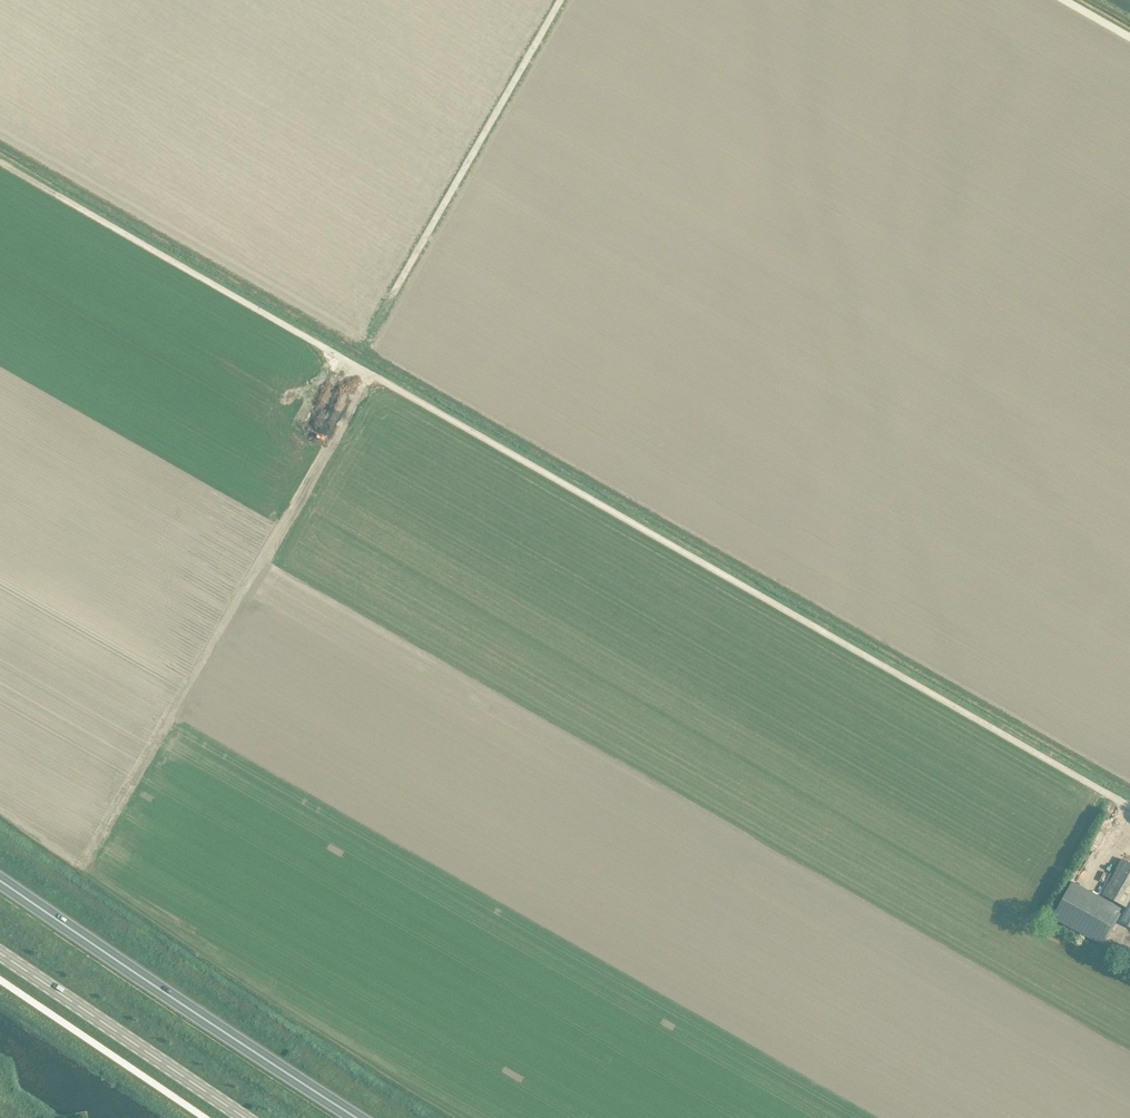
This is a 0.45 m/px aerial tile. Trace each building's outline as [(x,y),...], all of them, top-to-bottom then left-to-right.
[(1102,893),(1127,907),(1129,901),(1129,862),(1122,858),(1102,893)] [(1052,916),(1101,943),(1121,908),(1072,881),(1052,916)] [(1119,920),(1129,927),(1129,901),(1127,907),(1119,920)]
